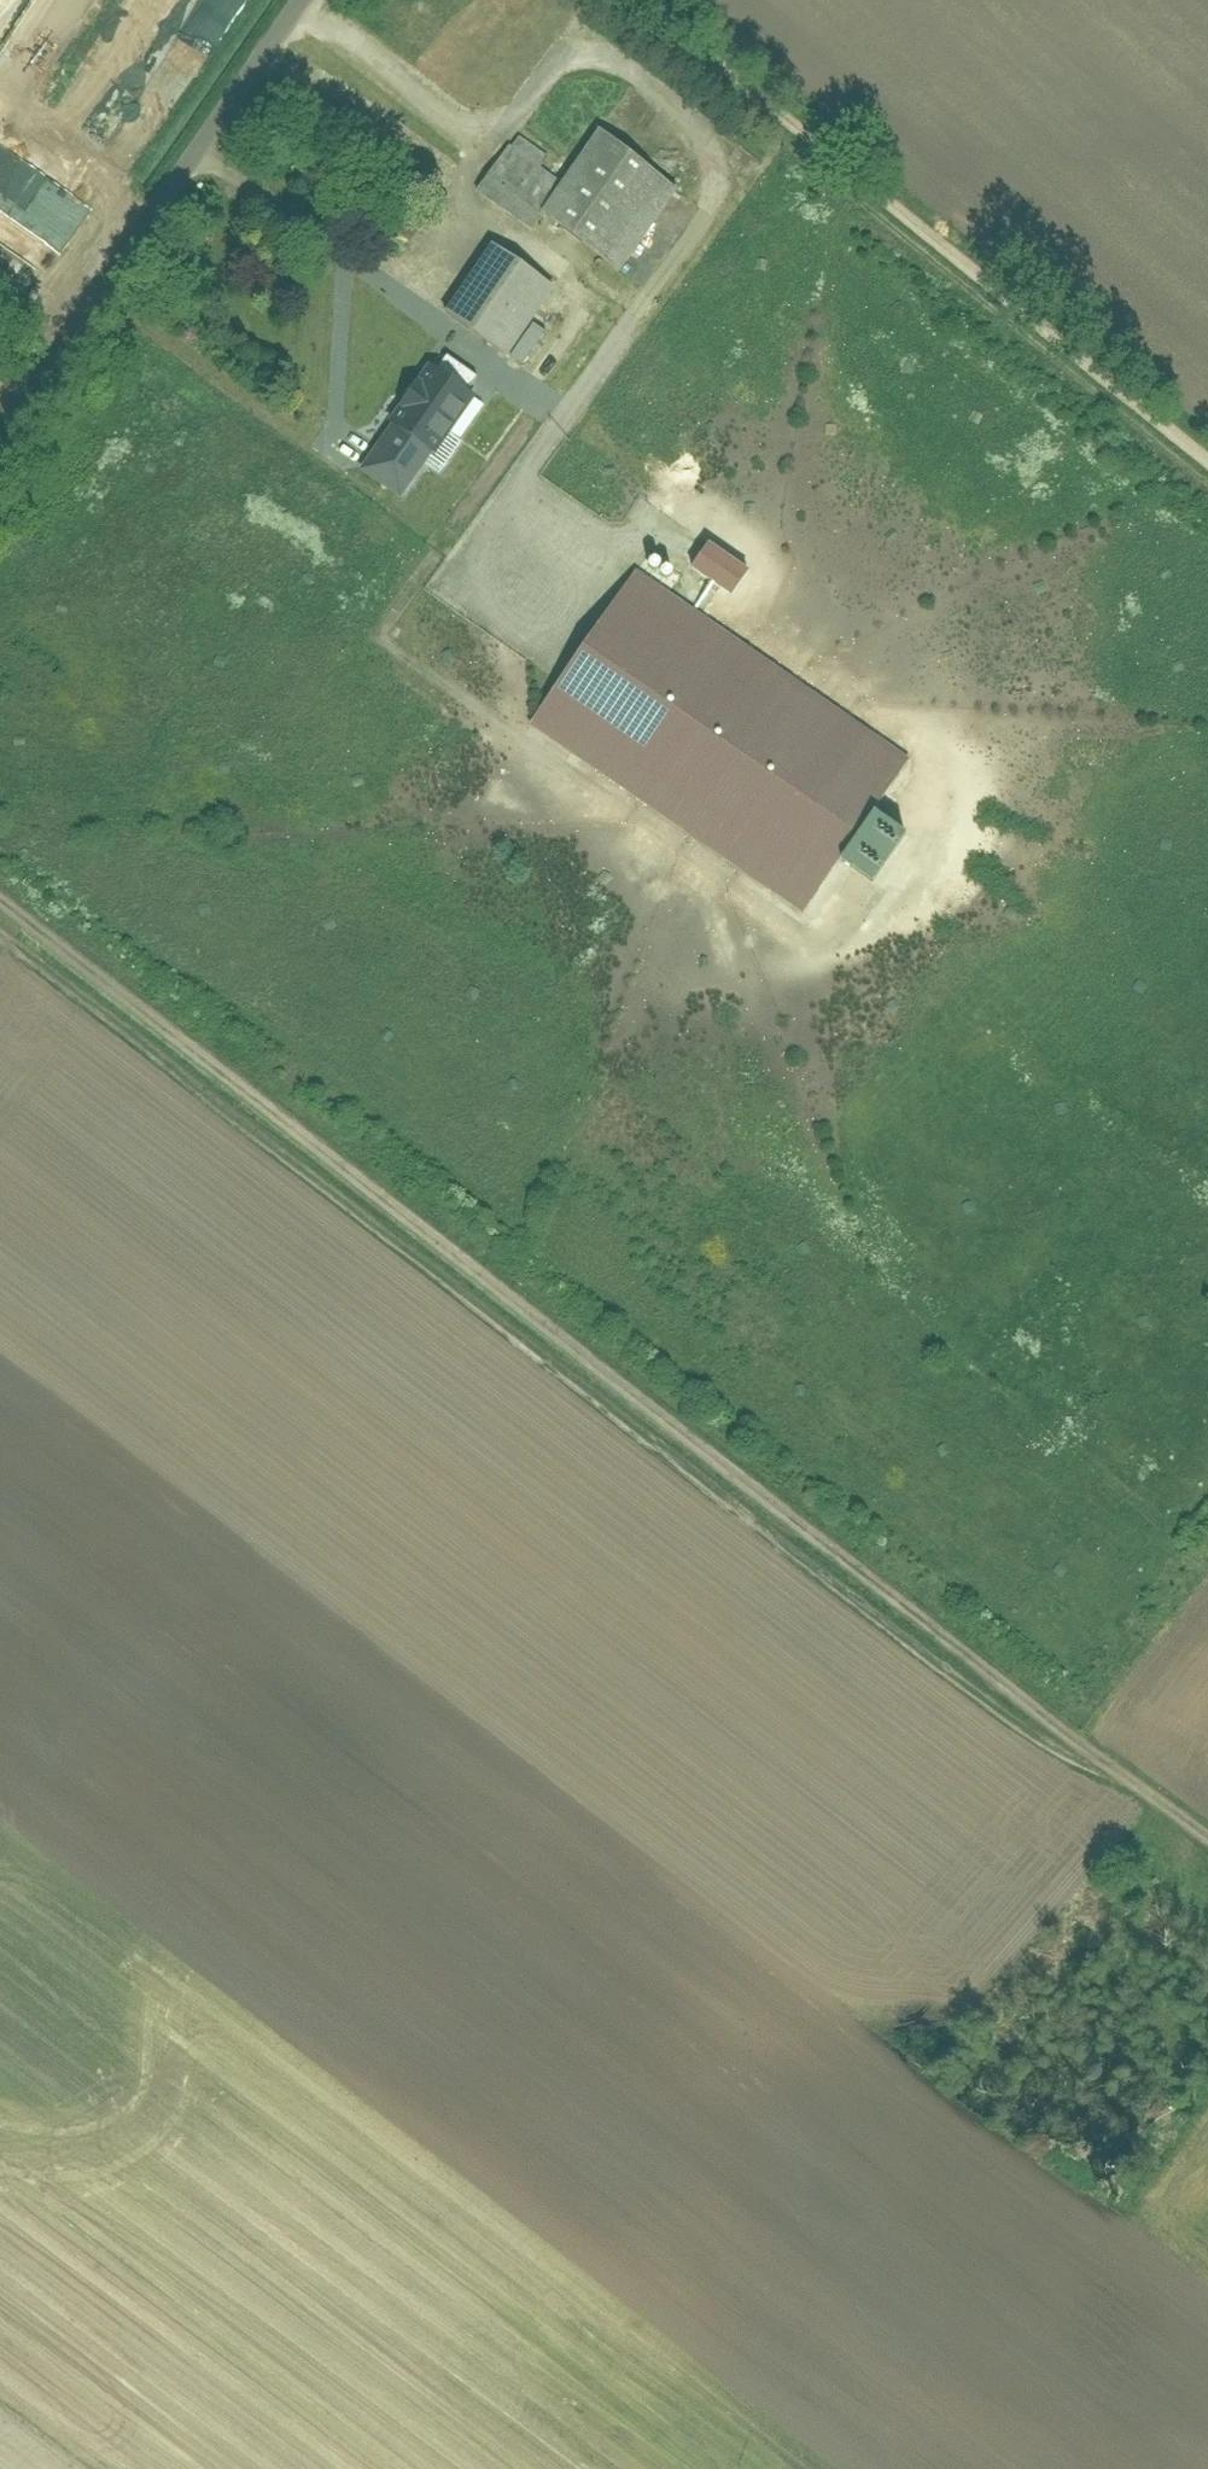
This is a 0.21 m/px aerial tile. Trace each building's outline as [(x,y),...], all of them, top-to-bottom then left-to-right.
[(681,189),(599,129),(565,176),(516,141),(478,193),(524,227),(540,205),(624,266),(681,189)] [(497,254),(449,315),(503,357),(551,296),(497,254)] [(465,395),(477,378),(446,358),(437,371),(431,367),(391,425),(395,427),(366,469),(401,493),(422,462),(439,474),(461,442),(447,433),(471,398),(465,395)]
